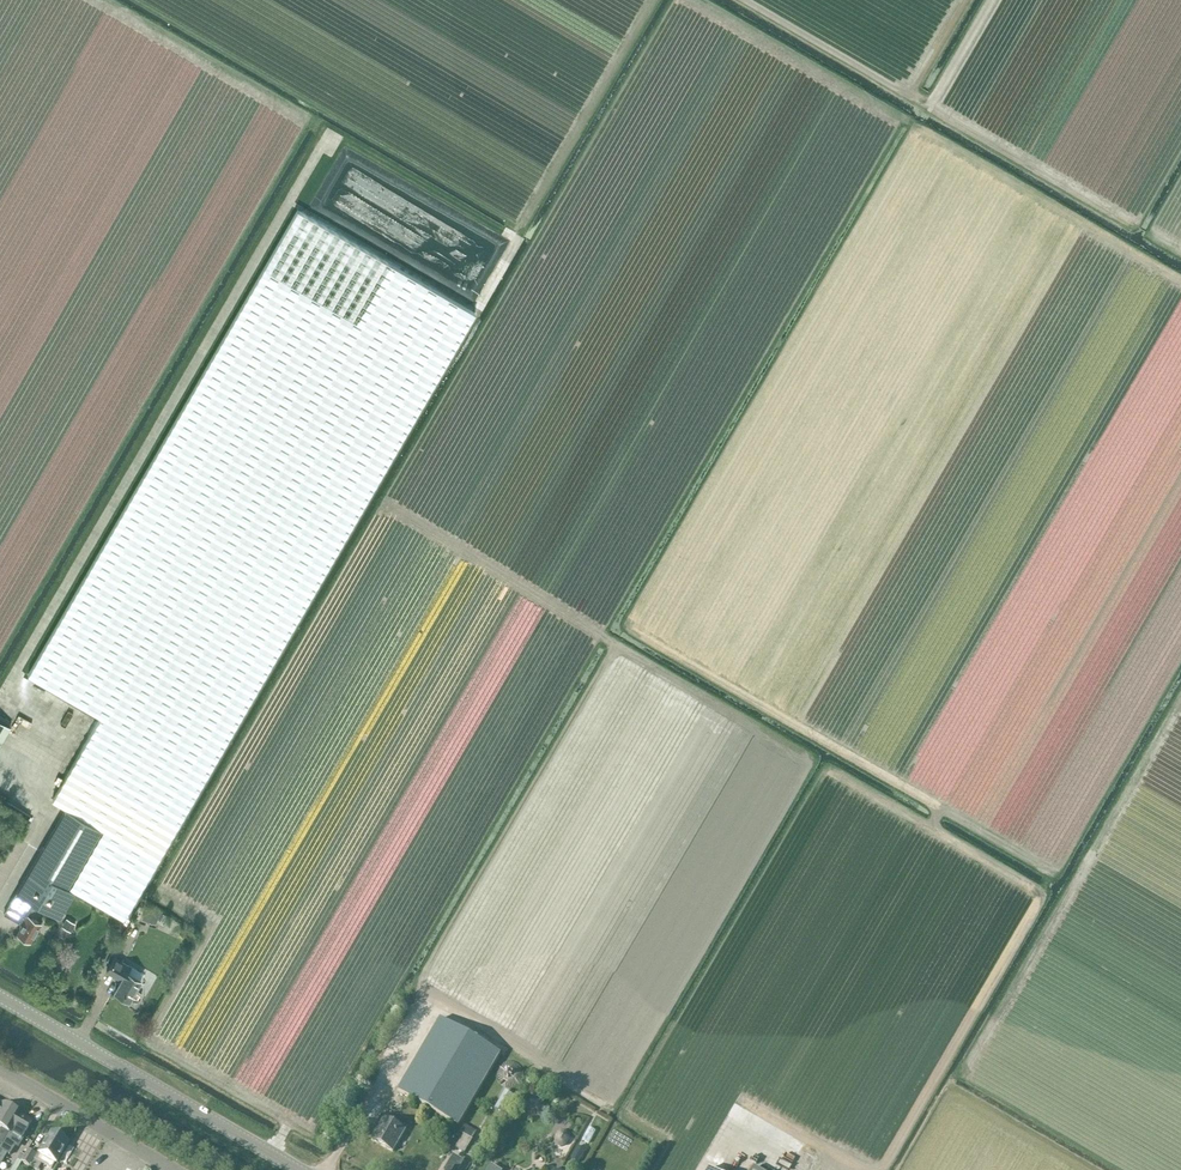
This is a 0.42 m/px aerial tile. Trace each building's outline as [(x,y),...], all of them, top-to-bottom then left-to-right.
[(106,828),(74,890),(125,919),(472,316),(297,213),(28,675),(100,716),(54,798),(66,806),(67,805),(106,828)] [(16,695),(13,701),(24,707),(27,701),(16,695)] [(11,727),(0,720),(0,745),(11,727)] [(66,806),(4,913),(23,924),(17,934),(29,940),(42,922),(28,914),(35,902),(59,916),(74,890),(106,828),(67,805),(66,806)] [(146,908),(143,916),(157,921),(160,912),(146,908)] [(76,924),(67,918),(63,924),(72,930),(76,924)] [(143,979),(127,969),(129,965),(116,958),(108,972),(122,979),(115,991),(129,999),(130,998),(136,1001),(139,999),(141,996),(141,993),(136,990),(143,979)] [(441,1019),(398,1092),(459,1128),(502,1054),(441,1019)] [(534,1098),(532,1099),(530,1100),(530,1102),(530,1104),(531,1105),(534,1107),(534,1109),(535,1111),(536,1112),(538,1113),(540,1112),(541,1111),(544,1113),(546,1113),(548,1113),(549,1111),(550,1109),(549,1107),(548,1106),(535,1099),(534,1098)] [(1,1145),(2,1146),(5,1141),(9,1134),(10,1134),(21,1116),(21,1115),(13,1111),(4,1106),(0,1104),(0,1148),(1,1145)] [(0,1148),(0,1151),(7,1155),(10,1156),(15,1148),(18,1149),(23,1140),(22,1140),(32,1122),(21,1116),(10,1134),(9,1134),(5,1141),(2,1146),(1,1145),(0,1148)] [(407,1131),(385,1118),(372,1140),(394,1153),(407,1131)] [(472,1140),(475,1135),(477,1132),(466,1125),(461,1133),(465,1135),(457,1148),(465,1154),(473,1141),(472,1140)] [(566,1131),(565,1131),(564,1131),(563,1131),(561,1131),(560,1132),(559,1132),(558,1133),(558,1134),(554,1140),(554,1141),(554,1142),(555,1143),(555,1144),(556,1145),(556,1146),(557,1147),(558,1147),(558,1148),(559,1148),(560,1148),(562,1148),(563,1148),(564,1148),(565,1148),(566,1147),(567,1146),(570,1140),(571,1139),(571,1138),(570,1137),(570,1136),(570,1135),(570,1134),(569,1133),(568,1133),(567,1132),(566,1131)] [(60,1137),(52,1133),(43,1148),(41,1146),(36,1155),(28,1151),(21,1163),(34,1169),(39,1169),(42,1165),(51,1169),(52,1169),(55,1165),(69,1142),(66,1141),(66,1139),(62,1137),(60,1137)] [(586,1151),(579,1147),(572,1159),(579,1163),(586,1151)] [(468,1167),(453,1158),(446,1169),(466,1169),(468,1167)]
